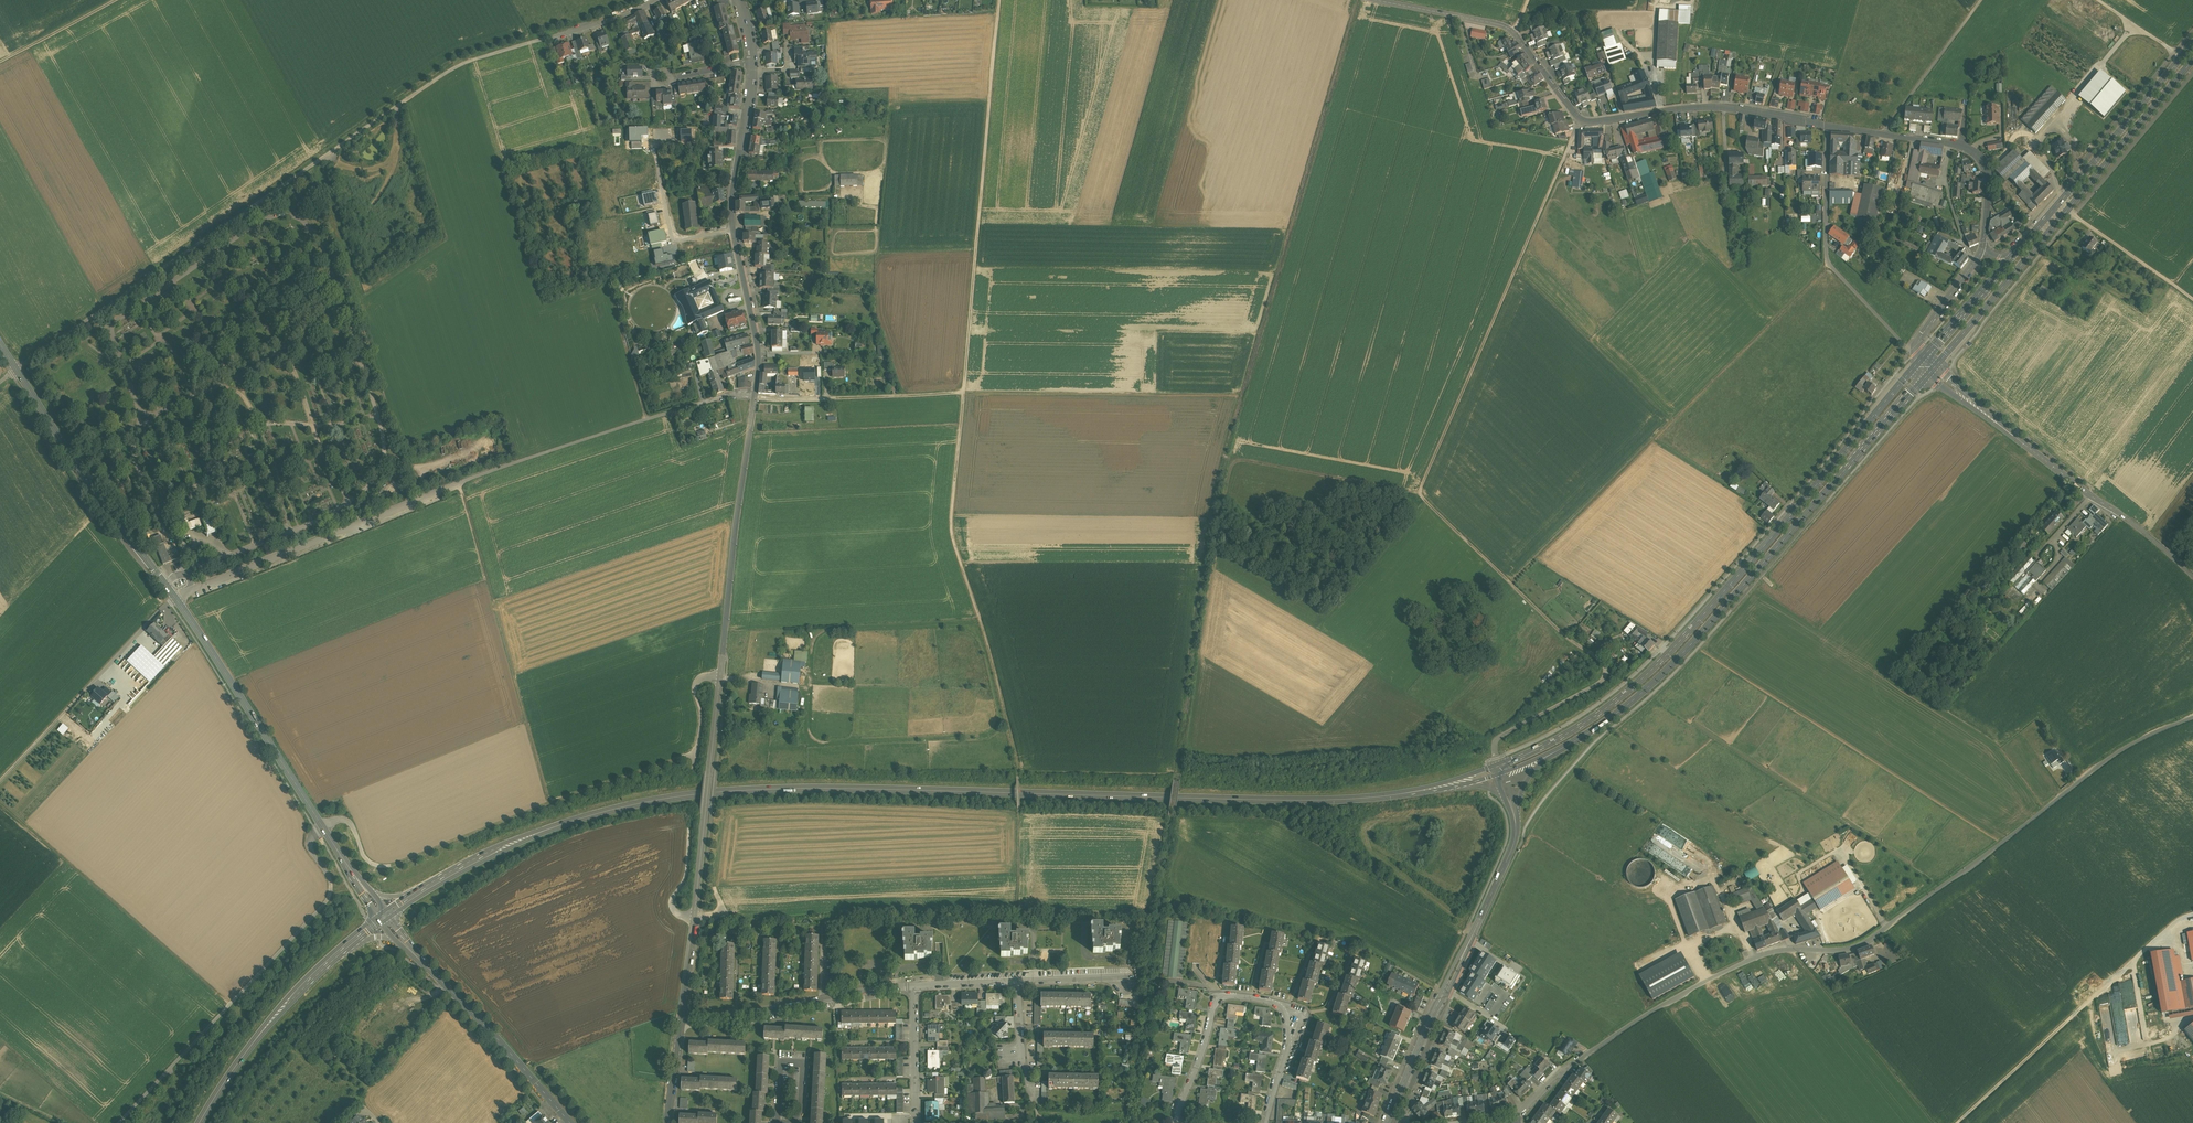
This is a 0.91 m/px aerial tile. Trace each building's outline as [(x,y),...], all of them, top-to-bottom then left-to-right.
[(666,4),(671,13),(695,0),(673,0),(666,4)] [(879,1),(871,2),(872,14),(880,13),(880,10),(879,1)] [(892,1),(879,1),(880,10),(893,9),(892,1)] [(817,3),(807,4),(808,14),(821,12),(820,6),(820,3),(817,3)] [(798,4),(787,5),(788,15),(799,14),(798,4)] [(716,8),(714,9),(720,30),(723,30),(730,28),(724,6),(722,7),(716,8)] [(661,8),(654,11),(656,16),(658,20),(666,16),(661,8)] [(766,9),(756,12),(760,23),(766,22),(773,19),(769,8),(766,9)] [(644,11),(635,14),(640,26),(649,22),(644,11)] [(1668,11),(1660,11),(1659,23),(1668,23),(1668,11)] [(649,22),(640,26),(644,33),(643,34),(645,39),(654,35),(649,22)] [(1668,23),(1659,23),(1657,62),(1676,62),(1678,24),(1668,23)] [(806,26),(790,27),(787,27),(787,31),(791,31),(792,33),(790,33),(791,41),(796,41),(795,35),(801,35),(802,43),(809,43),(808,35),(806,35),(806,26)] [(624,29),(619,31),(622,39),(630,36),(627,27),(624,29)] [(730,28),(723,30),(729,55),(738,53),(739,53),(733,27),(730,28)] [(1538,29),(1533,31),(1534,34),(1534,35),(1532,35),(1530,35),(1532,39),(1547,33),(1544,27),(1538,29)] [(1480,31),(1473,29),(1472,37),(1478,38),(1480,31)] [(1615,30),(1601,34),(1606,48),(1604,49),(1609,65),(1625,60),(1620,44),(1615,30)] [(771,31),(762,32),(764,43),(773,42),(772,39),(776,38),(775,31),(771,31)] [(1486,32),(1480,31),(1478,38),(1484,40),(1486,32)] [(605,32),(597,34),(600,42),(601,47),(602,47),(609,44),(605,32)] [(1532,39),(1533,42),(1534,41),(1535,39),(1536,40),(1537,43),(1543,41),(1549,38),(1547,33),(1532,39)] [(630,36),(622,39),(627,52),(635,49),(631,39),(630,36)] [(694,38),(690,39),(691,44),(688,45),(686,45),(684,46),(685,52),(686,52),(689,53),(691,60),(683,61),(684,66),(698,63),(698,59),(702,58),(699,43),(702,43),(701,36),(694,38)] [(586,38),(577,41),(580,50),(580,51),(581,51),(589,49),(590,48),(589,46),(586,38)] [(1508,38),(1502,42),(1506,48),(1512,44),(1508,38)] [(1559,40),(1546,45),(1548,49),(1549,49),(1560,45),(1559,40)] [(1506,48),(1505,48),(1510,56),(1515,53),(1521,50),(1516,42),(1506,48)] [(573,56),(569,43),(562,45),(566,58),(573,56)] [(562,45),(556,47),(558,54),(555,55),(558,64),(564,62),(563,58),(566,58),(562,45)] [(1560,45),(1549,49),(1550,52),(1550,53),(1548,52),(1546,53),(1547,56),(1562,50),(1560,45)] [(803,50),(795,51),(795,63),(798,62),(798,67),(810,67),(810,66),(810,61),(817,60),(817,52),(810,52),(807,55),(806,54),(803,54),(803,50)] [(1562,50),(1547,56),(1549,59),(1551,58),(1551,57),(1552,57),(1553,60),(1558,58),(1565,56),(1562,50)] [(773,54),(766,54),(766,65),(775,65),(777,65),(777,58),(777,53),(773,54)] [(1525,55),(1522,57),(1516,62),(1520,66),(1529,60),(1525,55)] [(1529,60),(1520,66),(1524,71),(1525,73),(1534,66),(1529,60)] [(1722,74),(1729,75),(1730,68),(1727,67),(1728,62),(1720,60),(1719,68),(1723,68),(1722,74)] [(1563,62),(1560,63),(1554,65),(1556,70),(1560,68),(1565,67),(1563,62)] [(1565,67),(1560,68),(1561,71),(1560,72),(1559,72),(1557,73),(1558,76),(1573,70),(1571,64),(1565,67)] [(1603,65),(1592,69),(1594,76),(1605,72),(1603,65)] [(1709,68),(1704,68),(1704,66),(1699,66),(1699,71),(1699,72),(1700,72),(1703,71),(1704,81),(1705,89),(1711,89),(1711,88),(1712,80),(1713,77),(1712,77),(1710,77),(1709,73),(1709,68)] [(643,68),(627,68),(627,76),(627,78),(632,77),(643,77),(643,68)] [(1591,68),(1585,70),(1588,78),(1594,76),(1592,69),(1591,68)] [(1573,70),(1558,76),(1559,78),(1561,78),(1562,77),(1563,77),(1564,79),(1569,78),(1575,75),(1573,70)] [(1532,78),(1529,79),(1534,85),(1534,86),(1544,79),(1539,72),(1535,75),(1532,78)] [(1644,72),(1634,75),(1637,82),(1640,89),(1644,87),(1649,85),(1644,72)] [(2083,101),(2105,75),(2100,72),(2079,97),(2083,101)] [(742,74),(732,73),(729,95),(731,96),(739,97),(742,74)] [(1529,74),(1525,77),(1532,87),(1534,85),(1529,79),(1532,78),(1529,74)] [(1700,74),(1695,74),(1691,74),(1691,85),(1695,85),(1695,82),(1700,81),(1700,74)] [(1722,74),(1722,77),(1721,80),(1720,84),(1727,86),(1729,75),(1722,74)] [(2083,101),(2104,118),(2125,93),(2105,75),(2083,101)] [(768,77),(766,77),(767,88),(777,88),(777,77),(775,77),(768,77)] [(1717,77),(1713,77),(1712,80),(1711,88),(1719,89),(1720,84),(1721,80),(1717,79),(1717,77)] [(1743,78),(1736,77),(1734,91),(1741,92),(1743,78)] [(1750,79),(1743,78),(1741,92),(1747,93),(1748,93),(1748,90),(1750,79)] [(1489,79),(1482,81),(1484,90),(1492,87),(1489,79)] [(812,80),(796,81),(797,89),(812,89),(812,80)] [(705,81),(679,85),(680,95),(706,91),(705,81)] [(1609,81),(1595,86),(1596,88),(1598,95),(1598,96),(1606,93),(1606,91),(1612,89),(1609,81)] [(1788,82),(1781,81),(1779,94),(1786,95),(1788,82)] [(1637,82),(1618,89),(1620,97),(1625,95),(1640,89),(1637,82)] [(1795,83),(1788,82),(1786,95),(1793,96),(1795,83)] [(1809,83),(1802,82),(1800,95),(1807,96),(1807,95),(1809,83)] [(1815,83),(1809,82),(1809,83),(1807,95),(1813,96),(1815,83)] [(1821,84),(1815,83),(1813,96),(1819,97),(1821,85),(1821,84)] [(1691,85),(1686,85),(1687,94),(1697,93),(1696,85),(1691,85)] [(1828,86),(1821,85),(1819,97),(1819,98),(1826,99),(1828,86)] [(646,99),(645,87),(633,88),(628,88),(628,89),(628,90),(628,98),(639,98),(639,99),(646,99)] [(2065,100),(2051,87),(2039,100),(2046,106),(2054,113),(2065,100)] [(1586,89),(1581,91),(1587,106),(1590,105),(1589,103),(1588,103),(1588,101),(1591,100),(1589,95),(1586,89)] [(671,91),(663,91),(663,103),(664,106),(672,105),(672,101),(671,93),(671,91)] [(1530,91),(1518,94),(1518,95),(1514,96),(1516,101),(1517,104),(1519,103),(1518,100),(1520,100),(1526,99),(1532,97),(1530,91)] [(1587,106),(1581,91),(1575,93),(1577,99),(1579,105),(1582,104),(1583,104),(1583,106),(1584,107),(1587,106)] [(1760,94),(1757,94),(1756,102),(1755,103),(1763,105),(1765,95),(1760,94)] [(1625,95),(1620,97),(1624,112),(1630,111),(1628,103),(1627,100),(1625,95)] [(739,97),(731,96),(729,108),(740,109),(742,97),(739,97)] [(768,98),(768,97),(767,106),(778,107),(779,99),(774,98),(768,98)] [(663,103),(657,103),(657,98),(656,98),(656,106),(664,106),(663,103)] [(1649,99),(1628,103),(1630,111),(1657,107),(1654,98),(1649,99)] [(1770,106),(1778,107),(1779,98),(1773,98),(1770,106)] [(2039,100),(2021,120),(2027,126),(2035,118),(2046,106),(2039,100)] [(1544,101),(1535,103),(1536,109),(1537,112),(1546,110),(1544,101)] [(2046,106),(2035,118),(2043,125),(2054,113),(2046,106)] [(1998,107),(1986,107),(1986,111),(1985,112),(1985,115),(1999,115),(1998,107)] [(1913,109),(1906,108),(1905,120),(1911,121),(1913,109)] [(1962,111),(1949,109),(1948,120),(1960,121),(1962,111)] [(1932,111),(1926,110),(1924,122),(1931,123),(1932,111)] [(1552,115),(1549,116),(1552,126),(1553,125),(1564,122),(1561,112),(1552,115)] [(764,114),(756,113),(755,120),(762,121),(764,114)] [(1668,137),(1662,115),(1653,116),(1656,128),(1659,139),(1668,137)] [(1999,115),(1985,115),(1986,119),(1987,120),(1987,124),(1999,123),(1999,115)] [(738,119),(730,118),(729,123),(728,126),(729,126),(737,127),(738,119)] [(1767,120),(1756,118),(1753,128),(1764,130),(1765,131),(1766,125),(1767,120)] [(2035,118),(2027,126),(2035,133),(2043,125),(2035,118)] [(1707,121),(1707,120),(1705,119),(1703,119),(1702,121),(1702,122),(1698,122),(1699,125),(1699,131),(1700,131),(1703,131),(1703,132),(1708,132),(1708,131),(1710,129),(1712,129),(1711,121),(1707,121)] [(762,121),(755,120),(753,129),(761,130),(762,125),(762,121)] [(1564,122),(1553,125),(1556,135),(1558,135),(1565,132),(1569,131),(1566,121),(1564,122)] [(1646,121),(1632,125),(1634,133),(1636,134),(1649,131),(1647,123),(1646,121)] [(1653,124),(1652,121),(1647,123),(1649,131),(1656,128),(1655,124),(1653,124)] [(1781,121),(1773,121),(1773,132),(1780,132),(1781,121)] [(1691,124),(1685,125),(1685,123),(1680,124),(1680,131),(1681,138),(1686,137),(1686,139),(1692,139),(1692,137),(1691,129),(1691,124)] [(1632,125),(1625,127),(1632,149),(1639,147),(1639,145),(1636,134),(1634,133),(1632,125)] [(1947,126),(1946,133),(1945,136),(1945,137),(1957,138),(1958,127),(1947,126)] [(632,144),(641,143),(641,137),(649,137),(649,128),(629,129),(630,144),(632,144)] [(725,129),(719,129),(719,133),(726,134),(726,135),(726,136),(726,138),(728,139),(729,133),(729,129),(725,129)] [(692,130),(680,130),(680,143),(692,143),(692,130)] [(1565,132),(1558,135),(1559,139),(1566,140),(1566,137),(1565,132)] [(1811,133),(1800,134),(1800,138),(1800,142),(1808,142),(1808,143),(1811,143),(1811,133)] [(1854,135),(1831,134),(1831,141),(1836,141),(1846,142),(1848,142),(1848,137),(1854,138),(1854,135)] [(1596,136),(1594,136),(1593,148),(1594,160),(1594,164),(1602,164),(1601,148),(1604,136),(1596,136)] [(762,139),(752,137),(750,145),(761,147),(761,144),(762,139)] [(1780,137),(1772,137),(1771,137),(1771,143),(1771,145),(1775,145),(1775,146),(1776,146),(1776,145),(1780,145),(1780,137)] [(1854,138),(1848,137),(1848,142),(1846,142),(1846,151),(1846,152),(1853,152),(1854,142),(1854,138)] [(1875,138),(1868,137),(1865,148),(1872,150),(1872,149),(1875,138)] [(1759,139),(1747,138),(1746,148),(1758,150),(1758,146),(1759,139)] [(2062,139),(2057,141),(2059,144),(2053,147),(2057,157),(2067,154),(2066,152),(2063,145),(2062,143),(2063,143),(2062,139)] [(1662,140),(1639,145),(1639,147),(1632,149),(1634,153),(1664,147),(1662,140)] [(2001,142),(1987,144),(1988,151),(2002,149),(2001,142)] [(1944,147),(1926,144),(1924,152),(1924,155),(1928,155),(1942,157),(1944,147)] [(761,147),(750,145),(749,154),(758,155),(759,155),(761,147)] [(1892,146),(1884,145),(1882,156),(1889,158),(1890,158),(1891,152),(1892,146)] [(1623,147),(1615,149),(1617,158),(1620,157),(1625,156),(1623,147)] [(1593,148),(1585,148),(1585,149),(1585,155),(1585,160),(1589,160),(1594,160),(1593,148)] [(1615,148),(1609,150),(1606,151),(1607,155),(1608,160),(1617,158),(1615,149),(1615,148)] [(1872,150),(1865,148),(1865,151),(1864,151),(1863,156),(1869,157),(1869,154),(1873,154),(1874,150),(1872,149),(1872,150)] [(1914,150),(1907,182),(1913,183),(1915,173),(1917,162),(1919,151),(1914,150)] [(2013,150),(1994,170),(2005,182),(2009,178),(2008,177),(2009,171),(2022,159),(2013,150)] [(1796,151),(1788,151),(1788,166),(1796,166),(1796,151)] [(2050,172),(2030,151),(2022,159),(2033,170),(2043,180),(2050,172)] [(1853,152),(1846,152),(1846,154),(1843,154),(1835,154),(1831,154),(1830,162),(1843,163),(1857,163),(1858,155),(1858,152),(1853,152)] [(713,153),(710,154),(710,158),(708,159),(708,160),(709,160),(709,171),(723,170),(722,161),(723,161),(723,153),(719,153),(713,153)] [(1744,154),(1729,154),(1729,165),(1736,165),(1744,165),(1744,154)] [(1813,168),(1821,167),(1821,155),(1816,155),(1810,155),(1810,168),(1813,168)] [(1625,156),(1620,157),(1626,173),(1628,172),(1625,161),(1626,160),(1625,156)] [(1626,160),(1625,161),(1628,172),(1626,173),(1629,181),(1640,177),(1636,164),(1634,158),(1626,160)] [(2022,159),(2009,171),(2008,177),(2009,178),(2017,186),(2020,183),(2029,174),(2033,170),(2022,159)] [(1636,164),(1640,177),(1650,174),(1645,161),(1636,164)] [(1969,161),(1962,162),(1964,171),(1966,171),(1971,169),(1969,161)] [(1843,163),(1830,162),(1830,175),(1843,176),(1843,163)] [(1857,163),(1843,163),(1843,176),(1859,177),(1861,163),(1857,163)] [(1922,165),(1921,164),(1919,173),(1920,173),(1928,175),(1929,166),(1926,165),(1922,165)] [(1664,168),(1670,182),(1678,178),(1672,165),(1664,168)] [(1940,168),(1929,166),(1928,175),(1939,176),(1940,168)] [(2043,180),(2033,170),(2029,174),(2039,184),(2043,180)] [(761,171),(748,171),(748,180),(761,180),(761,171)] [(774,171),(761,171),(761,180),(774,179),(774,176),(774,171)] [(1581,172),(1575,171),(1572,187),(1579,188),(1581,172)] [(1650,174),(1640,177),(1646,194),(1649,202),(1662,198),(1654,173),(1650,174)] [(857,175),(841,176),(841,187),(857,186),(857,175)] [(1736,176),(1729,176),(1729,186),(1744,186),(1744,177),(1744,176),(1736,176)] [(1973,176),(1965,178),(1964,185),(1969,185),(1969,184),(1971,184),(1972,180),(1973,180),(1973,176)] [(1767,177),(1748,177),(1748,187),(1767,187),(1767,177)] [(1808,177),(1804,177),(1803,177),(1803,179),(1803,191),(1811,191),(1811,177),(1808,177)] [(1815,177),(1811,177),(1811,191),(1819,191),(1820,191),(1820,186),(1820,178),(1815,178),(1815,177)] [(2054,191),(2043,180),(2039,184),(2041,187),(2039,189),(2041,190),(2037,194),(2043,201),(2054,191)] [(1942,192),(1918,184),(1913,183),(1910,197),(1938,206),(1942,192)] [(2034,197),(2020,183),(2017,186),(2022,191),(2032,201),(2037,206),(2037,207),(2040,204),(2034,197)] [(1971,184),(1969,184),(1969,185),(1969,190),(1973,190),(1973,193),(1982,194),(1983,185),(1971,184)] [(1886,189),(1864,185),(1862,195),(1860,206),(1881,211),(1886,189)] [(1622,200),(1630,197),(1627,189),(1619,192),(1622,200)] [(1847,191),(1830,190),(1830,203),(1847,204),(1847,191)] [(711,193),(713,205),(725,203),(724,198),(723,191),(716,192),(711,193)] [(2032,201),(2022,191),(2019,195),(2028,205),(2032,201)] [(652,194),(643,196),(645,207),(658,204),(656,193),(652,194)] [(711,193),(698,196),(700,207),(713,205),(711,193)] [(1637,206),(1649,202),(1646,194),(1637,197),(1635,198),(1637,206)] [(1855,194),(1850,216),(1857,217),(1860,206),(1862,195),(1855,194)] [(2043,201),(2037,194),(2034,197),(2040,204),(2043,201)] [(758,196),(739,197),(739,202),(745,202),(755,202),(755,209),(745,209),(745,214),(760,213),(758,196)] [(774,199),(760,200),(761,209),(775,207),(776,207),(776,204),(775,204),(774,199)] [(2028,205),(2027,206),(2032,211),(2037,206),(2032,201),(2028,205)] [(745,209),(745,202),(739,202),(736,202),(736,214),(745,214),(745,209)] [(695,208),(689,209),(688,205),(683,205),(684,216),(684,218),(686,228),(686,232),(698,230),(695,208)] [(1881,211),(1860,206),(1857,217),(1876,221),(1881,211)] [(2009,210),(1999,216),(2001,221),(2007,218),(2011,215),(2009,210)] [(657,214),(649,216),(651,226),(659,225),(657,214)] [(704,218),(706,229),(720,226),(719,216),(704,218)] [(760,218),(744,217),(745,227),(746,227),(752,227),(761,227),(760,218)] [(1995,218),(1990,221),(1989,231),(1992,228),(1998,223),(1995,218)] [(2007,218),(2001,221),(2002,228),(2010,223),(2007,218)] [(2010,223),(2002,228),(2007,235),(2014,230),(2012,226),(2010,223)] [(1849,241),(1847,240),(1848,238),(1849,237),(1834,227),(1829,234),(1833,237),(1846,246),(1848,243),(1849,242),(1849,241)] [(1994,232),(1990,235),(1995,242),(2007,235),(2002,228),(1994,232)] [(648,234),(651,246),(667,243),(665,231),(648,234)] [(1978,244),(1974,233),(1974,234),(1970,234),(1970,235),(1974,246),(1978,244)] [(763,235),(755,235),(755,239),(763,240),(763,243),(765,243),(765,241),(767,241),(767,234),(764,234),(763,235)] [(755,235),(744,235),(744,243),(755,243),(755,239),(755,235)] [(1970,235),(1965,236),(1970,248),(1974,246),(1970,235)] [(1918,248),(1894,236),(1893,239),(1917,250),(1918,248)] [(1950,242),(1937,236),(1932,245),(1927,253),(1932,255),(1935,249),(1939,251),(1940,249),(1944,251),(1946,246),(1948,246),(1950,242)] [(2090,237),(2082,248),(2089,253),(2096,244),(2097,243),(2090,237)] [(763,243),(760,243),(760,247),(759,247),(758,247),(757,249),(757,255),(764,255),(770,255),(771,243),(765,243),(763,243)] [(1929,243),(1928,243),(1923,251),(1927,253),(1932,245),(1929,243)] [(2096,244),(2089,253),(2092,256),(2099,246),(2096,244)] [(1845,248),(1843,246),(1840,250),(1840,251),(1845,254),(1851,258),(1854,254),(1853,253),(1855,251),(1849,246),(1848,248),(1846,247),(1845,248)] [(1939,251),(1935,249),(1932,255),(1934,257),(1933,258),(1935,259),(1936,258),(1939,259),(1941,254),(1942,255),(1944,251),(1940,249),(1939,251)] [(656,266),(673,262),(672,256),(668,257),(668,255),(664,256),(663,250),(654,252),(656,260),(655,260),(656,266)] [(1845,254),(1840,251),(1840,250),(1839,250),(1836,254),(1842,259),(1845,254)] [(1942,255),(1941,254),(1939,259),(1952,265),(1953,263),(1952,263),(1954,260),(1945,256),(1942,255)] [(1968,260),(1960,254),(1957,257),(1954,260),(1952,263),(1953,263),(1961,269),(1968,260)] [(757,255),(756,255),(755,267),(763,267),(764,255),(757,255)] [(718,258),(720,272),(733,270),(730,256),(721,258),(718,258)] [(695,278),(689,280),(693,289),(698,286),(695,278)] [(693,289),(689,290),(693,299),(709,292),(714,290),(710,281),(698,286),(693,289)] [(1931,288),(1921,282),(1918,287),(1915,285),(1912,290),(1924,298),(1927,293),(1928,294),(1931,288)] [(2051,294),(2042,287),(2038,293),(2048,299),(2051,294)] [(693,299),(689,290),(676,296),(678,301),(679,303),(682,306),(684,311),(686,316),(687,322),(688,326),(693,324),(702,320),(699,312),(693,299)] [(715,305),(699,312),(702,320),(703,320),(723,311),(714,290),(709,292),(715,305)] [(767,295),(765,295),(764,308),(776,308),(776,295),(767,295)] [(743,312),(735,314),(735,313),(733,313),(732,315),(725,317),(726,322),(725,322),(726,326),(728,326),(729,331),(735,329),(735,328),(740,327),(740,328),(746,326),(745,321),(746,321),(745,317),(744,317),(743,312)] [(782,316),(774,316),(768,316),(768,325),(781,325),(782,317),(782,316)] [(702,320),(693,324),(694,326),(693,328),(695,333),(697,334),(698,336),(703,334),(703,335),(705,335),(707,334),(708,333),(708,332),(706,327),(708,326),(707,322),(705,323),(703,320),(702,320)] [(715,339),(722,337),(718,330),(712,332),(715,339)] [(783,332),(772,331),(772,340),(782,340),(783,332)] [(818,332),(817,332),(817,336),(818,337),(818,339),(817,340),(817,345),(820,345),(821,346),(823,346),(824,345),(824,342),(828,342),(832,342),(832,333),(828,333),(818,332)] [(747,335),(734,338),(737,347),(749,344),(747,335)] [(725,343),(727,349),(714,353),(715,356),(715,357),(729,353),(735,350),(736,350),(738,350),(737,347),(734,338),(726,341),(725,341),(725,342),(725,343)] [(710,340),(702,342),(707,358),(715,356),(714,353),(710,340)] [(782,340),(772,340),(772,348),(773,348),(782,348),(782,340)] [(738,350),(736,350),(735,350),(729,353),(730,358),(733,357),(733,359),(734,359),(743,358),(742,355),(754,352),(753,345),(745,348),(741,350),(738,350)] [(730,358),(729,353),(715,357),(715,358),(709,359),(714,372),(725,368),(728,367),(733,366),(730,358)] [(709,359),(697,362),(701,377),(708,374),(714,372),(709,359)] [(755,359),(744,362),(747,371),(755,368),(755,359)] [(744,362),(736,365),(740,374),(745,372),(747,371),(744,362)] [(824,363),(824,371),(832,371),(832,368),(836,368),(836,366),(832,366),(832,363),(824,363)] [(733,366),(728,367),(725,368),(726,373),(728,378),(740,374),(736,365),(733,366)] [(777,365),(765,366),(765,374),(765,375),(766,375),(776,374),(778,374),(777,365)] [(725,368),(714,372),(708,374),(710,378),(710,379),(710,380),(711,384),(715,395),(724,392),(720,381),(718,376),(723,374),(724,379),(728,378),(726,373),(725,368)] [(836,368),(832,368),(832,371),(833,377),(839,376),(839,378),(845,378),(845,372),(845,368),(836,368)] [(815,369),(804,369),(804,381),(815,381),(815,369)] [(745,375),(740,377),(740,378),(738,378),(739,389),(751,389),(751,383),(745,383),(745,375)] [(1876,389),(1868,383),(1865,388),(1864,389),(1864,390),(1872,395),(1876,389)] [(1863,387),(1859,384),(1855,388),(1862,393),(1864,390),(1864,389),(1865,388),(1863,387)] [(780,385),(776,385),(776,387),(776,395),(785,395),(785,386),(780,385)] [(814,408),(805,408),(805,422),(814,422),(814,408)] [(705,430),(698,432),(701,440),(707,438),(705,430)] [(1771,487),(1766,482),(1762,486),(1767,490),(1770,488),(1771,487)] [(1746,491),(1738,487),(1736,490),(1744,495),(1746,491)] [(1774,491),(1770,488),(1767,490),(1766,492),(1770,496),(1774,491)] [(1766,492),(1765,492),(1760,499),(1774,510),(1779,504),(1770,496),(1766,492)] [(2100,510),(2094,505),(2089,510),(2094,515),(2096,513),(2096,514),(2100,510)] [(1766,511),(1761,517),(1768,524),(1774,517),(1766,511)] [(2059,514),(2056,512),(2053,516),(2056,518),(2052,522),(2056,526),(2063,518),(2061,516),(2062,515),(2062,514),(2061,513),(2060,513),(2059,514)] [(2096,514),(2096,513),(2094,515),(2088,521),(2088,522),(2093,526),(2096,529),(2094,532),(2098,535),(2108,525),(2096,514)] [(2053,516),(2041,528),(2048,535),(2056,526),(2052,522),(2056,518),(2053,516)] [(210,517),(202,520),(204,525),(207,537),(217,533),(216,529),(218,528),(216,524),(214,525),(210,517)] [(188,523),(186,524),(185,520),(179,522),(180,528),(182,532),(204,525),(202,520),(202,518),(188,523)] [(2082,523),(2078,518),(2068,529),(2076,537),(2086,526),(2082,523)] [(2093,526),(2088,522),(2088,521),(2086,519),(2082,523),(2086,526),(2090,530),(2093,526)] [(179,522),(170,525),(172,530),(180,528),(179,522)] [(161,535),(153,538),(156,546),(163,543),(160,535),(161,535)] [(163,543),(156,546),(163,564),(163,565),(171,562),(164,544),(164,543),(163,543)] [(2060,552),(2065,557),(2069,554),(2064,549),(2060,552)] [(2029,556),(2007,580),(2012,585),(2025,572),(2034,561),(2035,561),(2029,556)] [(2034,561),(2025,572),(2027,574),(2036,563),(2034,561)] [(2036,563),(2027,574),(2036,582),(2046,570),(2042,567),(2042,566),(2041,567),(2037,562),(2036,563)] [(2025,572),(2012,585),(2023,595),(2036,582),(2027,574),(2025,572)] [(166,635),(154,624),(147,632),(150,635),(149,636),(151,638),(152,637),(163,647),(167,643),(163,639),(166,635)] [(1629,636),(1633,639),(1636,636),(1638,634),(1641,630),(1636,626),(1629,636)] [(1596,639),(1600,634),(1595,630),(1591,635),(1596,639)] [(1641,630),(1638,634),(1644,638),(1647,639),(1647,640),(1648,638),(1650,636),(1641,630)] [(172,638),(167,634),(166,635),(163,639),(167,643),(169,641),(172,638)] [(1639,645),(1641,646),(1644,643),(1641,641),(1636,636),(1633,639),(1639,645)] [(1647,640),(1647,639),(1644,643),(1641,646),(1642,647),(1645,650),(1649,653),(1654,646),(1650,643),(1647,640)] [(156,655),(141,641),(125,659),(137,670),(151,683),(168,666),(156,655)] [(163,647),(156,655),(166,665),(180,650),(169,641),(167,643),(163,647)] [(801,662),(783,660),(782,674),(781,680),(781,682),(799,684),(801,662)] [(151,683),(137,670),(125,682),(140,695),(151,683)] [(782,674),(763,672),(762,679),(781,680),(782,674)] [(763,685),(753,684),(752,695),(753,695),(752,698),(750,698),(749,704),(760,705),(761,705),(761,701),(763,685)] [(91,697),(101,705),(107,696),(102,692),(97,688),(91,697)] [(102,692),(107,696),(111,692),(105,688),(102,692)] [(798,692),(781,690),(779,703),(797,705),(798,692)] [(62,735),(68,728),(63,724),(57,730),(62,735)] [(2055,752),(2048,756),(2052,763),(2053,763),(2054,763),(2057,761),(2060,759),(2055,752)] [(1706,866),(1713,856),(1665,826),(1663,829),(1661,828),(1646,850),(1675,868),(1679,860),(1696,871),(1701,863),(1706,866)] [(1651,858),(1627,863),(1631,886),(1640,884),(1640,886),(1656,883),(1651,858)] [(1838,862),(1804,883),(1808,890),(1842,869),(1838,862)] [(1757,867),(1745,873),(1748,880),(1760,874),(1757,867)] [(1842,869),(1808,890),(1812,898),(1818,908),(1819,908),(1820,910),(1854,889),(1842,869)] [(1712,886),(1695,893),(1709,929),(1726,923),(1712,886)] [(1695,893),(1676,900),(1690,936),(1709,929),(1695,893)] [(1801,907),(1796,899),(1777,911),(1782,920),(1795,912),(1805,927),(1808,925),(1811,923),(1806,915),(1805,914),(1801,907)] [(1813,899),(1801,907),(1805,914),(1806,915),(1818,908),(1813,899)] [(1764,909),(1748,915),(1754,929),(1759,927),(1768,924),(1773,922),(1766,912),(1764,909)] [(1776,927),(1784,940),(1788,938),(1783,930),(1778,918),(1772,909),(1766,912),(1773,922),(1776,927)] [(1748,915),(1739,918),(1745,933),(1750,931),(1749,930),(1754,929),(1748,915)] [(1820,937),(1811,923),(1808,925),(1812,930),(1816,938),(1820,937)] [(1121,931),(1103,930),(1103,926),(1091,926),(1091,935),(1093,935),(1093,939),(1092,939),(1092,943),(1094,943),(1094,948),(1093,948),(1093,953),(1102,953),(1103,950),(1105,950),(1105,952),(1112,952),(1112,949),(1115,949),(1115,950),(1120,950),(1120,939),(1118,939),(1118,937),(1121,937),(1121,931)] [(1243,928),(1231,927),(1229,946),(1239,947),(1241,947),(1243,928)] [(1754,929),(1749,930),(1750,931),(1753,938),(1762,935),(1759,927),(1754,929)] [(1776,927),(1770,930),(1772,933),(1773,934),(1763,938),(1767,947),(1781,942),(1784,940),(1776,927)] [(1028,934),(1010,934),(1010,929),(999,929),(999,939),(1001,939),(1001,943),(1000,943),(1000,947),(1002,947),(1002,951),(1001,951),(1001,957),(1010,957),(1010,953),(1013,953),(1013,955),(1020,955),(1020,953),(1023,953),(1023,954),(1027,954),(1027,943),(1026,943),(1026,940),(1028,940),(1028,934)] [(1806,931),(1793,935),(1795,944),(1810,940),(1808,932),(1806,931)] [(933,937),(914,937),(914,932),(903,932),(903,942),(905,942),(905,946),(904,946),(904,950),(906,950),(906,955),(905,954),(905,960),(914,960),(914,957),(917,957),(917,958),(924,958),(924,956),(927,956),(927,957),(931,957),(931,946),(930,946),(930,944),(933,944),(933,937)] [(1283,935),(1272,933),(1268,952),(1278,954),(1280,954),(1283,935)] [(1763,938),(1762,935),(1753,938),(1754,941),(1753,941),(1757,951),(1767,947),(1763,938)] [(818,936),(807,936),(806,954),(817,955),(818,936)] [(776,940),(765,940),(764,958),(775,959),(776,940)] [(734,945),(723,944),(722,963),(733,963),(734,945)] [(1329,948),(1317,944),(1312,963),(1321,965),(1321,966),(1324,966),(1325,963),(1326,958),(1327,958),(1328,956),(1326,956),(1328,951),(1329,948)] [(1229,946),(1227,946),(1226,965),(1236,966),(1238,966),(1239,947),(1229,946)] [(1863,967),(1861,963),(1865,962),(1866,962),(1865,958),(1870,956),(1867,948),(1857,951),(1859,956),(1855,957),(1855,959),(1856,961),(1860,970),(1863,969),(1863,967)] [(2166,1012),(2184,1009),(2174,950),(2156,954),(2166,1012)] [(1268,952),(1267,952),(1264,971),(1274,973),(1275,973),(1278,954),(1268,952)] [(817,955),(806,954),(806,973),(817,973),(817,955)] [(1473,974),(1484,981),(1496,962),(1484,954),(1471,973),(1473,974)] [(1653,999),(1694,978),(1681,954),(1640,975),(1653,999)] [(1849,954),(1839,956),(1841,966),(1851,964),(1850,960),(1849,954)] [(775,959),(764,958),(763,977),(774,977),(775,959)] [(1366,962),(1354,959),(1348,977),(1357,980),(1360,981),(1361,978),(1360,978),(1362,973),(1363,973),(1364,971),(1362,970),(1364,966),(1366,962)] [(1312,963),(1310,962),(1305,981),(1314,983),(1316,984),(1321,966),(1321,965),(1312,963)] [(733,963),(722,963),(722,981),(733,981),(733,963)] [(1874,964),(1865,968),(1868,974),(1876,970),(1874,964)] [(1226,965),(1224,965),(1222,985),(1234,985),(1236,966),(1226,965)] [(1504,967),(1496,980),(1512,990),(1520,977),(1504,967)] [(1264,971),(1262,971),(1259,990),(1270,992),(1274,973),(1264,971)] [(817,973),(806,973),(805,991),(816,992),(817,973)] [(1398,976),(1392,973),(1387,985),(1390,986),(1389,987),(1392,988),(1393,987),(1398,976)] [(1461,993),(1474,1001),(1486,982),(1484,981),(1473,974),(1461,993)] [(1398,976),(1393,987),(1395,988),(1395,989),(1398,990),(1398,989),(1403,978),(1398,976)] [(774,977),(763,977),(763,995),(774,996),(774,977)] [(1346,977),(1340,995),(1350,998),(1352,999),(1357,980),(1348,977),(1346,977)] [(1403,978),(1398,989),(1400,990),(1400,991),(1403,993),(1403,991),(1408,980),(1403,978)] [(2179,982),(2184,1009),(2192,1007),(2192,979),(2179,982)] [(1305,981),(1303,980),(1298,999),(1309,1002),(1314,983),(1305,981)] [(1408,980),(1403,991),(1406,992),(1405,993),(1408,995),(1413,982),(1408,980)] [(733,981),(722,981),(721,1000),(732,1000),(733,981)] [(1419,985),(1413,982),(1408,995),(1411,996),(1412,995),(1414,996),(1419,985)] [(1183,990),(1179,989),(1178,996),(1187,997),(1185,1009),(1187,1009),(1187,1006),(1195,1007),(1197,992),(1187,991),(1183,990)] [(1004,994),(986,994),(986,1001),(986,1006),(1004,1006),(1004,994)] [(1066,994),(1041,994),(1041,1001),(1041,1007),(1066,1008),(1066,994)] [(1091,995),(1066,994),(1066,1008),(1091,1008),(1091,995)] [(1338,994),(1332,1013),(1344,1016),(1350,998),(1340,995),(1338,994)] [(951,995),(935,996),(936,1010),(942,1010),(942,1006),(951,1006),(951,1003),(951,995)] [(1492,996),(1486,1007),(1490,1009),(1496,998),(1492,996)] [(1244,1006),(1228,1004),(1226,1019),(1228,1019),(1235,1020),(1236,1011),(1243,1011),(1244,1006)] [(1271,1009),(1255,1007),(1254,1014),(1263,1015),(1262,1022),(1271,1023),(1272,1015),(1270,1015),(1271,1009)] [(1412,1013),(1398,1007),(1390,1027),(1404,1032),(1412,1013)] [(1477,1015),(1465,1008),(1453,1027),(1465,1034),(1477,1015)] [(851,1022),(851,1012),(841,1012),(841,1022),(851,1022)] [(860,1012),(851,1012),(851,1022),(860,1022),(860,1012)] [(869,1012),(860,1012),(860,1022),(869,1022),(869,1012)] [(878,1012),(869,1012),(869,1022),(878,1022),(878,1012)] [(887,1012),(878,1012),(878,1022),(887,1022),(887,1012)] [(896,1020),(896,1012),(887,1012),(887,1022),(896,1022),(896,1020)] [(1197,1014),(1180,1012),(1179,1017),(1187,1018),(1186,1028),(1194,1030),(1197,1014)] [(1484,1031),(1480,1037),(1485,1040),(1487,1038),(1492,1041),(1496,1035),(1499,1030),(1489,1023),(1488,1024),(1484,1031)] [(2184,1031),(2192,1042),(2192,1023),(2184,1031)] [(998,1024),(993,1024),(993,1027),(995,1029),(995,1031),(994,1032),(994,1033),(999,1038),(1008,1038),(1007,1028),(1006,1028),(1005,1024),(998,1024)] [(1329,1027),(1318,1024),(1312,1042),(1321,1045),(1323,1045),(1329,1027)] [(937,1026),(928,1026),(928,1042),(937,1042),(939,1042),(939,1041),(939,1031),(937,1031),(937,1026)] [(802,1028),(785,1027),(785,1029),(785,1038),(801,1039),(802,1028)] [(785,1029),(765,1028),(764,1039),(785,1040),(785,1038),(785,1029)] [(823,1029),(802,1028),(801,1039),(822,1041),(823,1029)] [(1218,1046),(1226,1047),(1227,1047),(1228,1039),(1227,1039),(1228,1035),(1234,1036),(1234,1038),(1238,1038),(1239,1031),(1233,1030),(1227,1029),(1220,1028),(1218,1046)] [(1443,1038),(1458,1044),(1463,1047),(1464,1048),(1468,1041),(1462,1037),(1460,1042),(1453,1040),(1455,1035),(1446,1031),(1443,1038)] [(1273,1035),(1255,1032),(1254,1038),(1263,1039),(1262,1048),(1271,1049),(1273,1035)] [(1068,1034),(1044,1033),(1043,1040),(1043,1047),(1068,1047),(1068,1034)] [(1191,1036),(1174,1033),(1173,1040),(1181,1041),(1179,1053),(1181,1053),(1181,1050),(1188,1051),(1191,1036)] [(1093,1034),(1068,1034),(1068,1047),(1093,1048),(1093,1034)] [(1391,1034),(1390,1034),(1388,1039),(1400,1045),(1402,1039),(1398,1037),(1391,1034)] [(1503,1045),(1510,1050),(1516,1041),(1505,1034),(1502,1039),(1499,1043),(1503,1045)] [(1495,1044),(1501,1048),(1503,1045),(1499,1043),(1502,1039),(1499,1037),(1495,1043),(1495,1044)] [(1578,1043),(1570,1037),(1568,1041),(1574,1045),(1576,1047),(1578,1043)] [(1451,1045),(1453,1042),(1443,1038),(1439,1045),(1449,1049),(1451,1045)] [(1400,1045),(1388,1039),(1385,1045),(1398,1050),(1400,1045)] [(1568,1041),(1566,1040),(1559,1051),(1568,1056),(1573,1049),(1572,1049),(1574,1045),(1568,1041)] [(727,1042),(708,1041),(708,1044),(708,1053),(726,1054),(727,1042)] [(1312,1042),(1310,1041),(1304,1060),(1313,1063),(1315,1063),(1321,1045),(1312,1042)] [(746,1043),(727,1042),(726,1054),(745,1055),(746,1043)] [(1458,1044),(1453,1042),(1451,1045),(1454,1046),(1456,1049),(1462,1052),(1464,1048),(1458,1044)] [(708,1044),(690,1043),(689,1054),(708,1055),(708,1053),(708,1044)] [(1398,1050),(1385,1045),(1383,1050),(1395,1056),(1398,1050)] [(851,1058),(851,1048),(842,1048),(842,1058),(851,1058)] [(860,1048),(851,1048),(851,1058),(860,1058),(860,1048)] [(869,1048),(860,1048),(860,1058),(869,1058),(869,1048)] [(878,1058),(878,1048),(869,1048),(869,1058),(878,1058)] [(887,1048),(878,1048),(878,1058),(887,1058),(887,1048)] [(896,1048),(887,1048),(887,1058),(896,1058),(896,1057),(896,1048)] [(1226,1050),(1218,1049),(1215,1049),(1213,1066),(1222,1067),(1223,1058),(1225,1058),(1226,1050)] [(1395,1056),(1383,1050),(1381,1056),(1382,1057),(1389,1060),(1393,1061),(1395,1056)] [(1447,1055),(1437,1051),(1434,1058),(1450,1065),(1450,1063),(1445,1060),(1447,1055)] [(937,1052),(928,1052),(928,1068),(934,1068),(934,1070),(935,1070),(935,1069),(939,1069),(939,1068),(939,1064),(939,1052),(937,1052)] [(1267,1055),(1250,1053),(1249,1059),(1257,1060),(1256,1068),(1265,1070),(1267,1055)] [(826,1055),(815,1054),(814,1073),(825,1074),(826,1055)] [(1550,1059),(1543,1054),(1541,1057),(1542,1058),(1547,1063),(1550,1059)] [(1183,1057),(1167,1055),(1166,1062),(1173,1063),(1172,1074),(1175,1074),(1175,1071),(1181,1072),(1183,1057)] [(770,1057),(758,1057),(757,1075),(768,1076),(770,1057)] [(1450,1065),(1434,1058),(1431,1065),(1441,1070),(1443,1065),(1448,1067),(1450,1065)] [(1547,1063),(1542,1058),(1535,1066),(1537,1067),(1543,1073),(1550,1066),(1547,1063)] [(1304,1060),(1302,1059),(1296,1078),(1307,1081),(1313,1063),(1304,1060)] [(1385,1068),(1379,1065),(1376,1071),(1379,1073),(1381,1073),(1390,1077),(1393,1071),(1385,1068)] [(1532,1072),(1527,1067),(1523,1072),(1529,1079),(1530,1079),(1533,1076),(1531,1073),(1532,1072)] [(1532,1072),(1531,1073),(1538,1080),(1544,1074),(1543,1073),(1537,1067),(1532,1072)] [(1584,1070),(1581,1068),(1575,1076),(1584,1082),(1584,1083),(1585,1084),(1591,1076),(1591,1075),(1587,1072),(1588,1071),(1586,1068),(1585,1068),(1585,1069),(1584,1070)] [(1223,1071),(1221,1070),(1213,1069),(1209,1069),(1206,1086),(1208,1087),(1214,1087),(1215,1088),(1217,1075),(1223,1076),(1223,1071)] [(991,1074),(990,1073),(989,1072),(988,1072),(987,1072),(985,1072),(984,1073),(984,1074),(983,1075),(983,1076),(983,1077),(983,1078),(984,1079),(985,1080),(986,1080),(987,1081),(988,1080),(990,1080),(991,1079),(991,1078),(992,1077),(992,1076),(991,1075),(991,1074)] [(1438,1076),(1428,1072),(1425,1079),(1441,1085),(1442,1083),(1436,1080),(1438,1076)] [(1529,1079),(1523,1072),(1520,1075),(1524,1079),(1526,1082),(1529,1079)] [(825,1074),(814,1073),(813,1091),(824,1092),(825,1074)] [(1390,1077),(1381,1073),(1377,1081),(1380,1082),(1382,1083),(1386,1085),(1390,1077)] [(1262,1076),(1246,1074),(1245,1081),(1253,1082),(1252,1089),(1260,1090),(1262,1076)] [(768,1076),(757,1075),(756,1094),(765,1094),(767,1095),(768,1076)] [(1073,1076),(1049,1075),(1048,1082),(1048,1089),(1073,1089),(1073,1076)] [(1575,1076),(1573,1075),(1567,1083),(1577,1090),(1578,1091),(1580,1087),(1579,1086),(1582,1082),(1583,1083),(1584,1083),(1584,1082),(1575,1076)] [(1098,1076),(1073,1076),(1073,1089),(1098,1089),(1098,1076)] [(1175,1079),(1153,1076),(1153,1082),(1160,1083),(1160,1086),(1165,1087),(1164,1095),(1163,1100),(1171,1102),(1174,1085),(1175,1079)] [(1003,1078),(1000,1078),(997,1078),(997,1083),(1002,1083),(1004,1104),(1014,1103),(1013,1077),(1010,1077),(1006,1077),(1003,1078)] [(719,1079),(701,1078),(701,1080),(700,1089),(719,1090),(719,1079)] [(944,1078),(936,1078),(936,1082),(934,1082),(933,1081),(929,1081),(928,1082),(928,1092),(929,1093),(933,1093),(934,1092),(934,1091),(936,1091),(936,1094),(936,1095),(944,1095),(944,1078)] [(1380,1082),(1370,1078),(1368,1082),(1373,1085),(1378,1088),(1380,1084),(1380,1082)] [(701,1080),(682,1079),(682,1090),(700,1091),(700,1089),(701,1080)] [(738,1080),(719,1079),(719,1090),(737,1091),(738,1080)] [(1441,1085),(1425,1079),(1422,1086),(1432,1090),(1434,1085),(1439,1088),(1441,1085)] [(1526,1082),(1524,1079),(1523,1080),(1522,1079),(1521,1079),(1518,1082),(1517,1081),(1516,1083),(1518,1085),(1526,1092),(1532,1087),(1526,1082)] [(1299,1085),(1284,1080),(1282,1086),(1298,1091),(1299,1085)] [(1516,1083),(1513,1080),(1508,1085),(1513,1090),(1518,1085),(1516,1083)] [(1567,1083),(1561,1091),(1571,1098),(1572,1099),(1575,1095),(1574,1094),(1577,1090),(1567,1083)] [(860,1096),(860,1084),(851,1085),(851,1096),(860,1096)] [(869,1096),(869,1084),(860,1084),(860,1096),(869,1096)] [(878,1096),(878,1084),(869,1084),(869,1096),(878,1096)] [(887,1094),(887,1084),(878,1084),(878,1096),(887,1096),(887,1094)] [(896,1097),(896,1094),(896,1088),(896,1084),(887,1084),(887,1094),(890,1094),(890,1098),(896,1098),(896,1097)] [(851,1096),(851,1085),(842,1085),(842,1096),(851,1096)] [(1378,1088),(1373,1085),(1371,1090),(1372,1091),(1377,1093),(1379,1088),(1378,1088)] [(1513,1090),(1508,1085),(1506,1087),(1509,1093),(1510,1094),(1515,1092),(1513,1090)] [(1526,1092),(1518,1085),(1513,1090),(1515,1092),(1521,1098),(1526,1092)] [(984,1086),(974,1086),(974,1094),(984,1093),(984,1086)] [(1216,1091),(1214,1091),(1207,1090),(1200,1089),(1198,1107),(1206,1108),(1208,1096),(1215,1097),(1216,1091)] [(824,1092),(813,1091),(812,1110),(823,1110),(824,1092)] [(1377,1093),(1372,1091),(1369,1097),(1368,1096),(1366,1101),(1378,1106),(1382,1095),(1377,1093)] [(1571,1098),(1561,1091),(1555,1099),(1565,1106),(1566,1107),(1569,1103),(1568,1102),(1571,1098)] [(1449,1092),(1451,1100),(1453,1117),(1461,1116),(1459,1107),(1459,1105),(1454,1106),(1452,1092),(1449,1092)] [(1494,1093),(1501,1108),(1508,1105),(1504,1095),(1499,1097),(1497,1092),(1494,1093)] [(984,1093),(974,1094),(975,1114),(983,1114),(982,1108),(985,1107),(984,1093)] [(1501,1108),(1494,1093),(1492,1094),(1494,1099),(1490,1101),(1494,1111),(1501,1108)] [(756,1094),(754,1094),(753,1112),(762,1113),(764,1113),(765,1094),(756,1094)] [(974,1094),(967,1095),(969,1115),(975,1114),(974,1094)] [(1257,1096),(1241,1094),(1240,1100),(1247,1100),(1246,1103),(1248,1103),(1247,1110),(1255,1111),(1257,1096)] [(1483,1102),(1478,1103),(1477,1096),(1475,1097),(1477,1114),(1485,1113),(1483,1102)] [(1148,1107),(1150,1099),(1142,1097),(1140,1105),(1148,1107)] [(1477,1114),(1475,1097),(1472,1097),(1473,1103),(1468,1104),(1468,1106),(1469,1115),(1477,1114)] [(1565,1106),(1555,1099),(1550,1107),(1555,1111),(1560,1115),(1563,1111),(1562,1110),(1565,1106)] [(1453,1117),(1451,1100),(1448,1101),(1449,1107),(1444,1107),(1444,1110),(1445,1118),(1453,1117)] [(1378,1106),(1366,1101),(1364,1106),(1366,1106),(1363,1112),(1364,1113),(1370,1115),(1373,1117),(1378,1106)] [(1417,1115),(1430,1105),(1429,1103),(1424,1107),(1421,1103),(1412,1109),(1417,1115)] [(996,1104),(989,1104),(989,1107),(985,1107),(982,1108),(983,1114),(1005,1113),(1004,1107),(999,1108),(999,1107),(996,1107),(996,1104)] [(1550,1107),(1545,1104),(1539,1112),(1549,1119),(1550,1119),(1553,1116),(1551,1115),(1555,1111),(1550,1107)] [(1430,1105),(1417,1115),(1422,1121),(1430,1115),(1427,1111),(1432,1107),(1430,1105)] [(1618,1115),(1609,1109),(1605,1115),(1614,1121),(1618,1115)] [(812,1110),(811,1122),(823,1122),(823,1110),(812,1110)] [(939,1110),(925,1110),(925,1122),(939,1121),(939,1110)] [(542,1117),(538,1112),(530,1119),(533,1122),(535,1122),(542,1117)] [(753,1112),(751,1112),(750,1122),(761,1122),(762,1113),(753,1112)] [(1539,1112),(1533,1120),(1537,1122),(1546,1122),(1549,1119),(1539,1112)] [(983,1114),(975,1114),(976,1121),(1005,1119),(1005,1113),(983,1114)] [(699,1114),(699,1116),(698,1122),(717,1122),(717,1115),(699,1114)] [(1605,1115),(1600,1121),(1604,1122),(1612,1122),(1614,1121),(1605,1115)]
